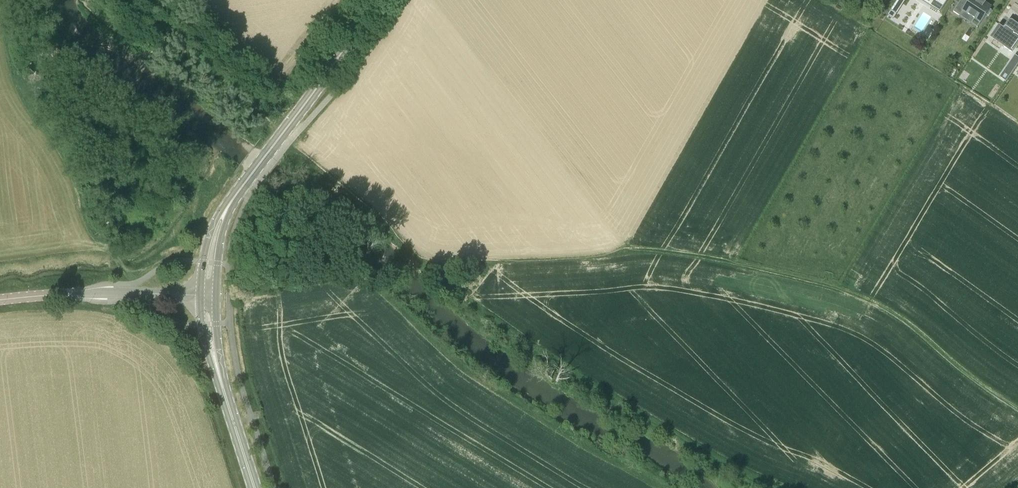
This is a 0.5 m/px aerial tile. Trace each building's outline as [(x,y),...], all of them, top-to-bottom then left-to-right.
[(891,10),(897,13),(906,0),(897,0),(891,10)] [(953,11),(959,15),(962,10),(981,23),(991,6),(985,3),(986,2),(983,0),(961,0),(953,11)] [(1009,19),(999,34),(993,30),(983,45),(989,49),(995,40),(1005,47),(999,55),(1007,60),(1017,44),(1017,25),(1009,19)]
